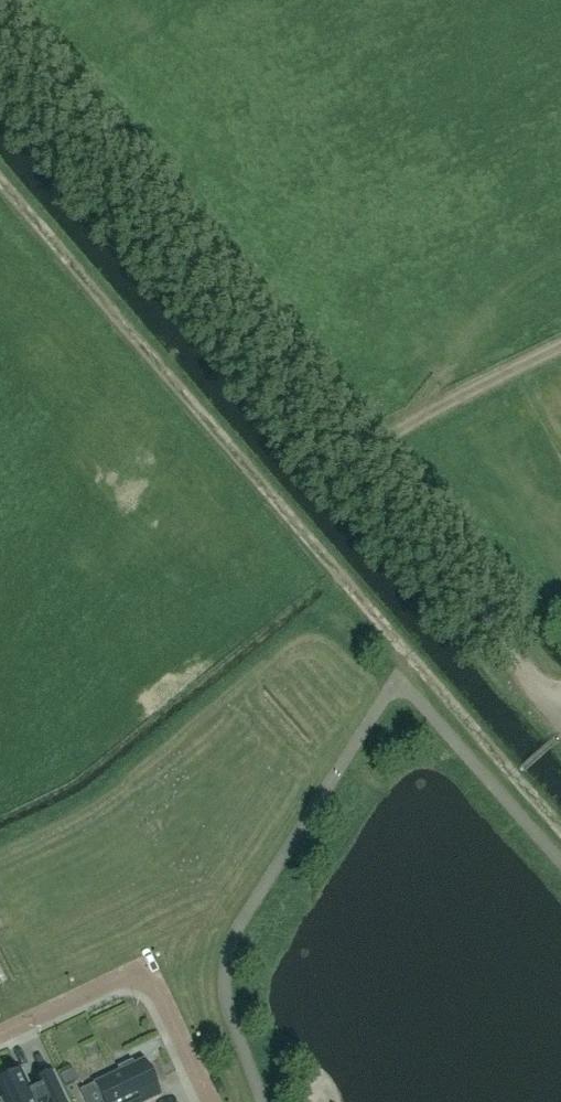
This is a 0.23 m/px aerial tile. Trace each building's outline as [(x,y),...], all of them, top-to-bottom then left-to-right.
[(157,1096),(142,1063),(131,1067),(130,1063),(118,1069),(120,1073),(94,1085),(101,1101),(145,1101),(157,1096)] [(51,1076),(33,1084),(34,1086),(26,1090),(20,1076),(0,1085),(0,1101),(64,1101),(51,1076)]
